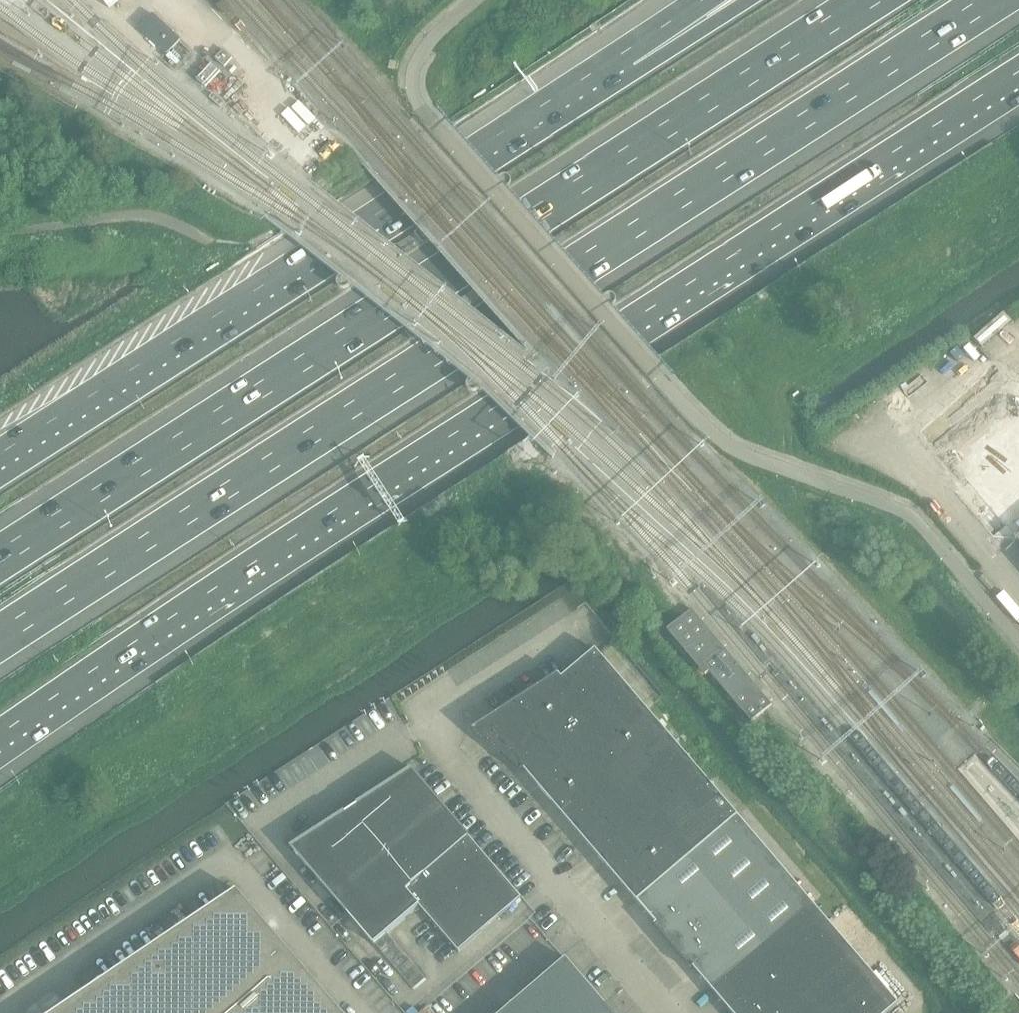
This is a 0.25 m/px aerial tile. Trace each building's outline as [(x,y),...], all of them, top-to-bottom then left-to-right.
[(1003,314),(975,339),(982,346),(1010,321),(1003,314)] [(929,437),(942,452),(963,477),(995,514),(1015,539),(1017,541),(1018,540),(1018,382),(1007,381),(997,369),(933,424),(930,427),(929,437)] [(683,617),(667,630),(705,676),(709,672),(752,722),(771,706),(772,705),(691,610),(683,617)] [(471,730),(521,773),(524,770),(637,902),(712,990),(731,1012),(888,1012),(899,1004),(855,954),(813,904),(801,890),(738,816),(596,650),(562,679),(558,674),(557,675),(496,715),(471,730)] [(412,771),(292,849),(374,945),(419,906),(453,946),(458,952),(521,899),(416,775),(412,771)] [(57,1012),(342,1012),(237,891),(106,980),(57,1012)] [(605,1007),(606,1006),(566,959),(503,1012),(610,1012),(605,1007)]
